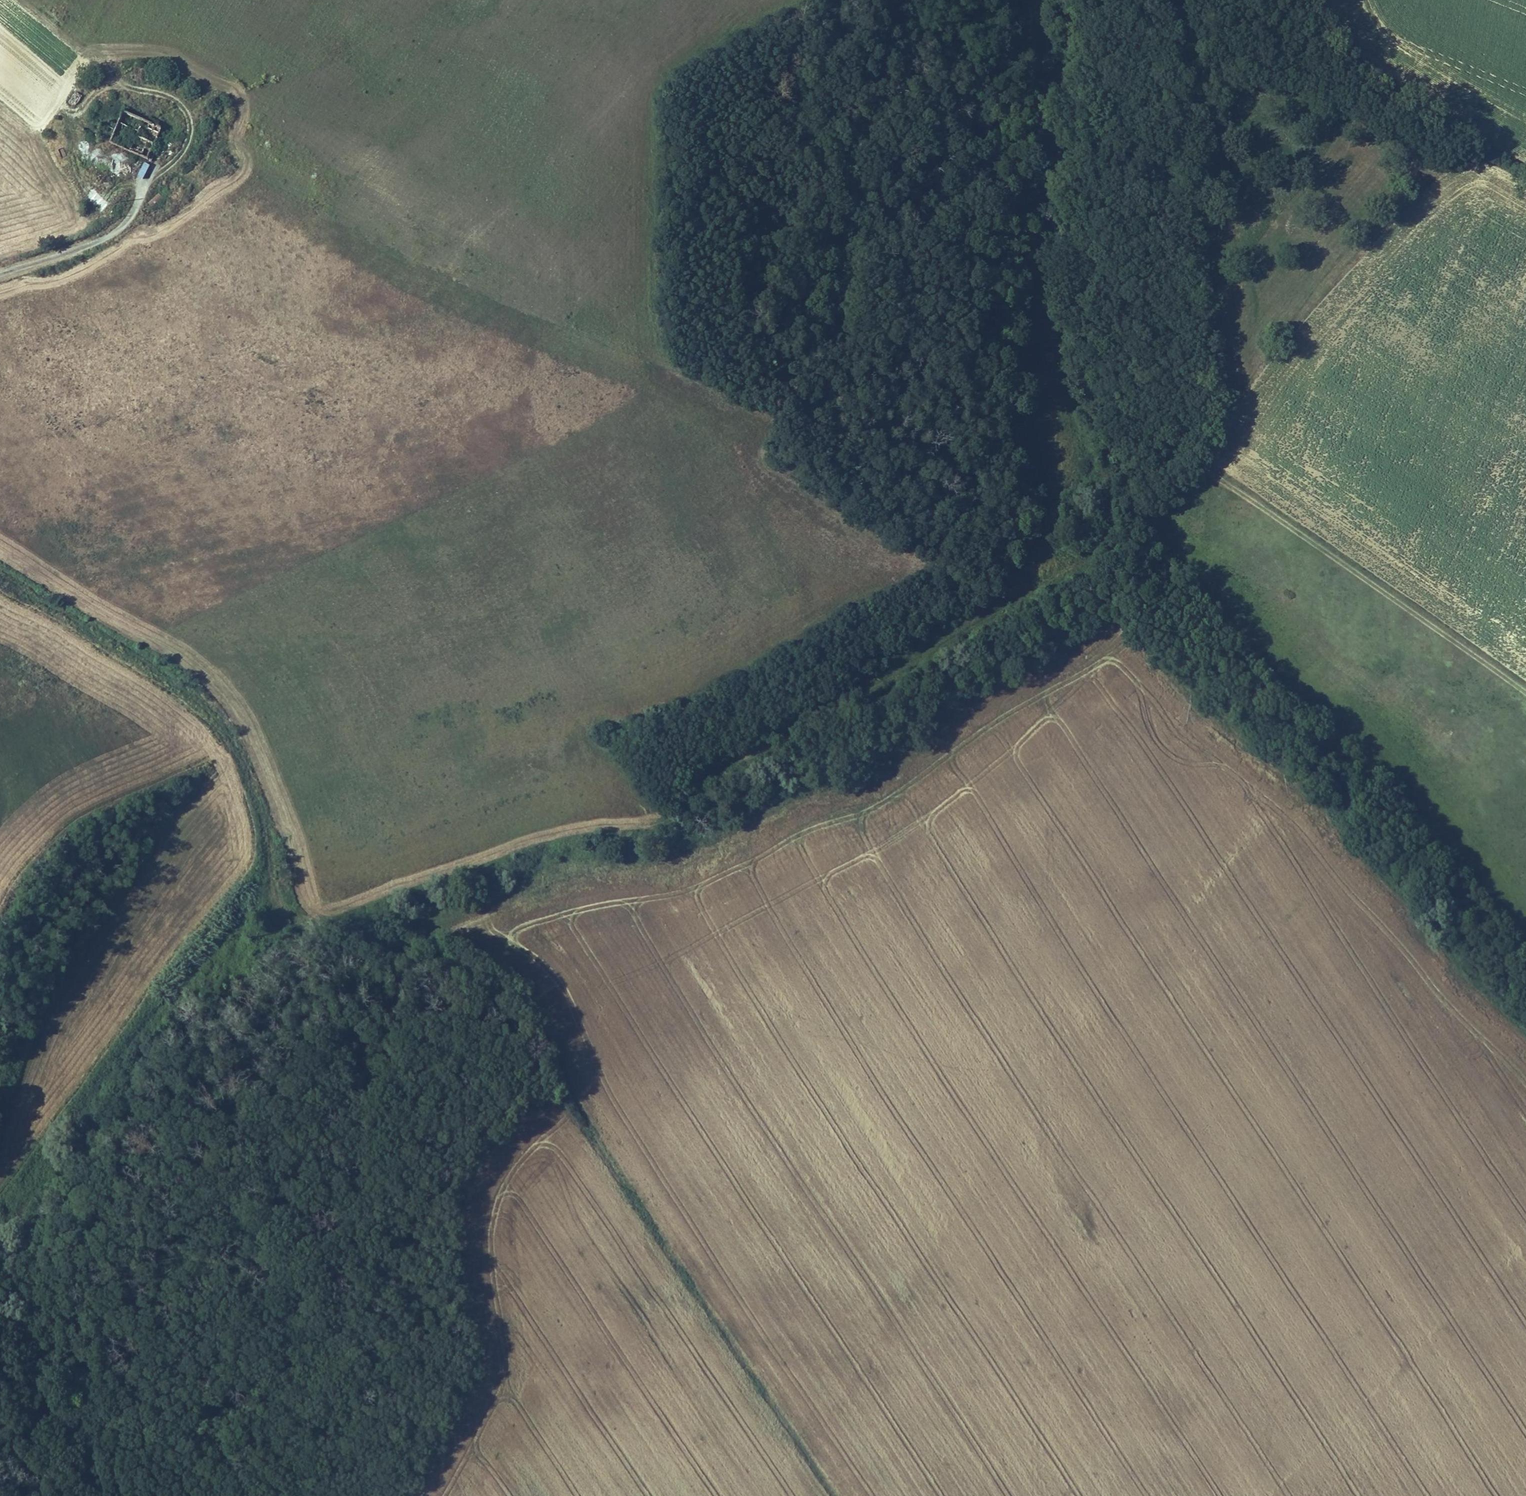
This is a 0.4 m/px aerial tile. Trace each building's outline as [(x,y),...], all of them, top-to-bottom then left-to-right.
[(123,112),(109,143),(148,160),(162,128),(123,112)]
